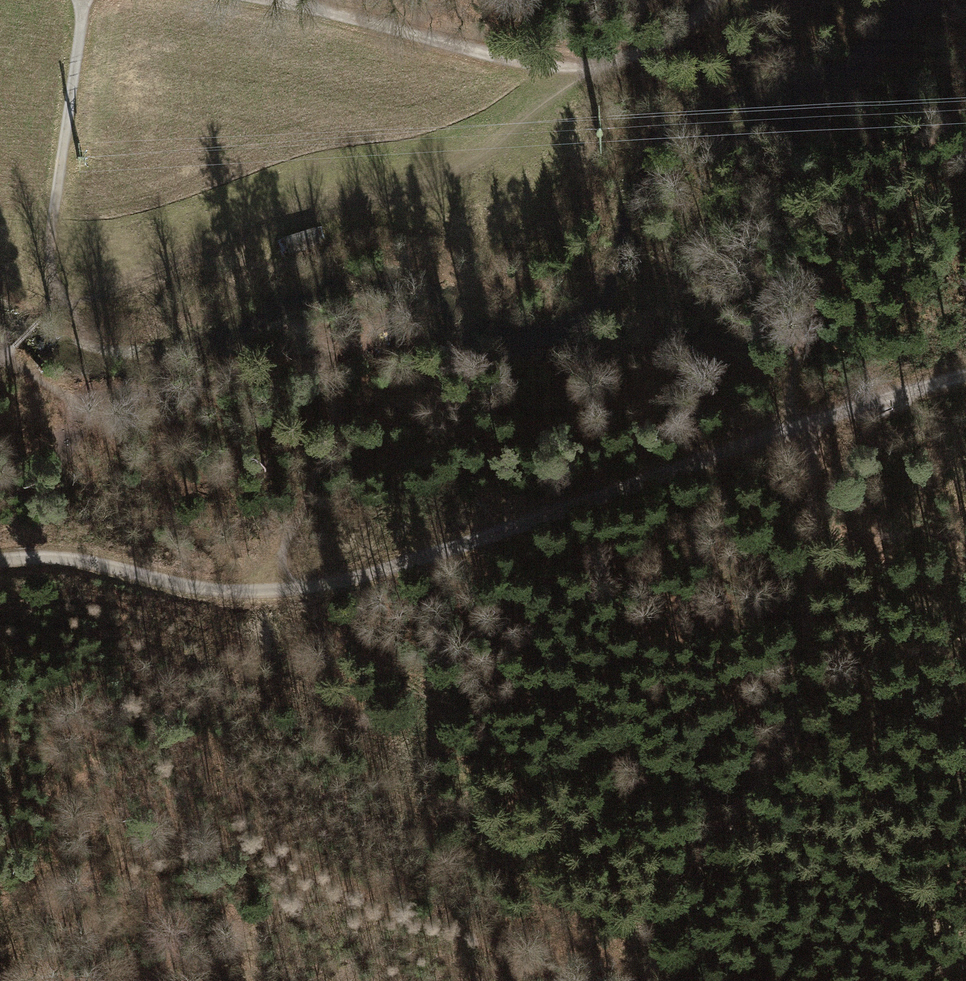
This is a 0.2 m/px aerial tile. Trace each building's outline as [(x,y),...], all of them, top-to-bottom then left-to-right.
[(315,225),(284,235),(289,252),(321,243),(315,225)]
